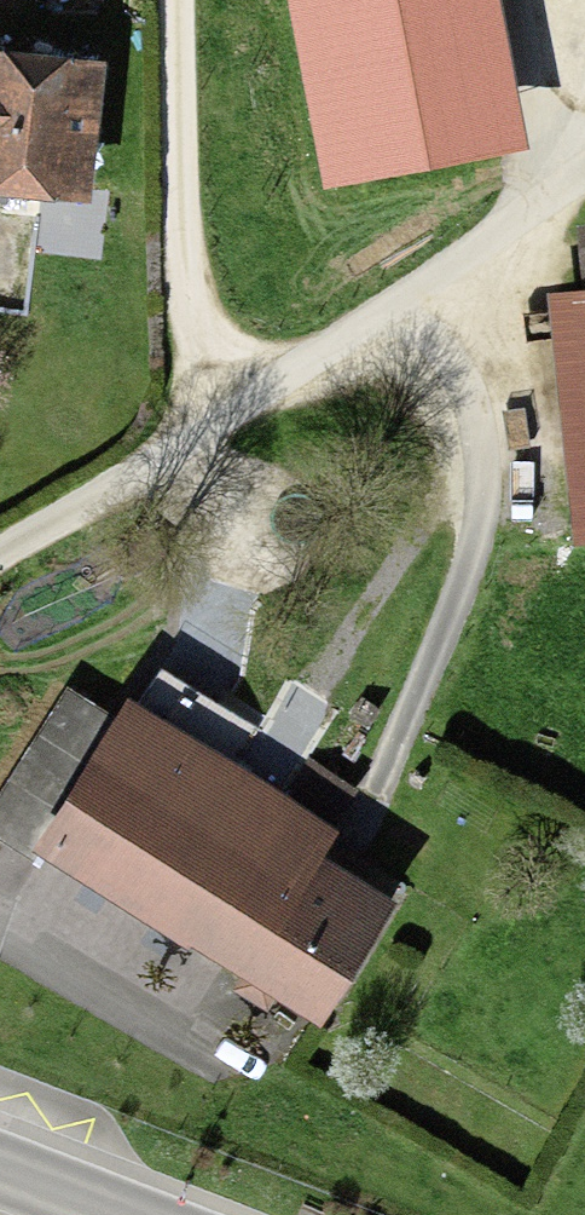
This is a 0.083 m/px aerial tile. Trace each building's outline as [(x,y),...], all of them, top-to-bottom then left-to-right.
[(90,216),(104,89),(0,77),(0,206),(90,216)] [(577,554),(584,553),(584,318),(564,319),(577,554)] [(255,728),(154,673),(117,740),(44,874),(35,891),(177,968),(185,952),(327,1029),(388,918),(310,876),(324,850),(220,794),(255,728)] [(117,740),(64,711),(0,828),(0,850),(44,874),(117,740)]
